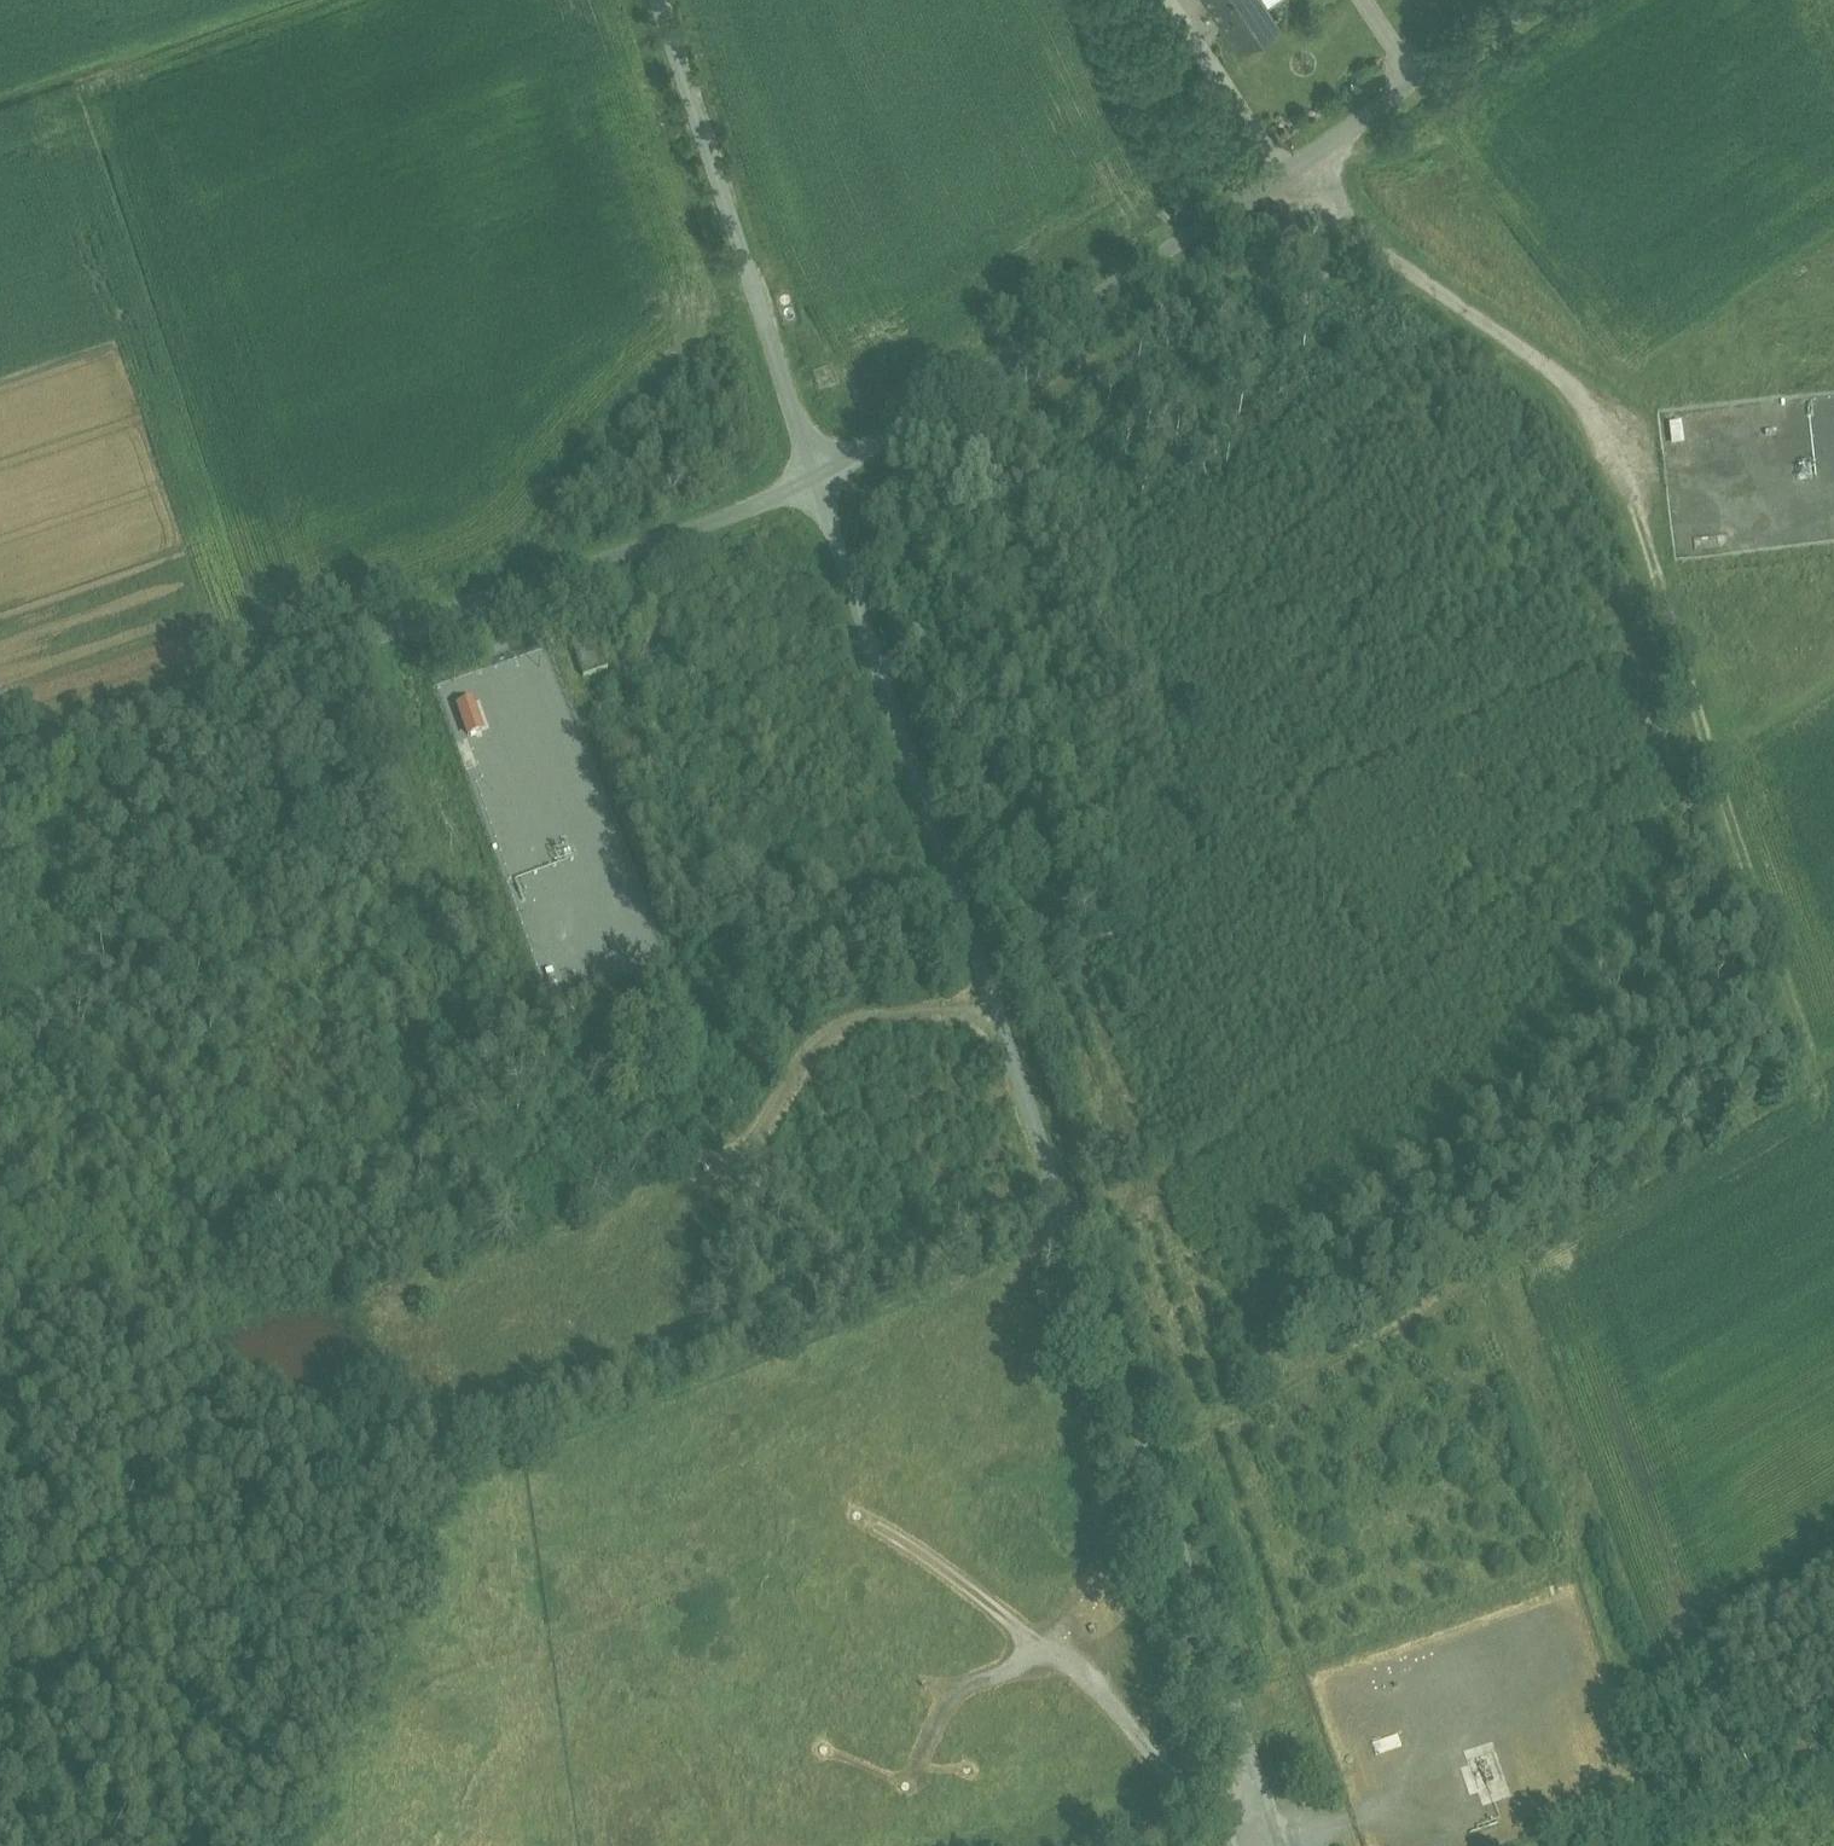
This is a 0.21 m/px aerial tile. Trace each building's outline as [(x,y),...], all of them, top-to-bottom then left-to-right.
[(1237,57),(1280,31),(1261,0),(1202,0),(1237,57)] [(463,736),(481,730),(469,696),(451,703),(463,736)]
